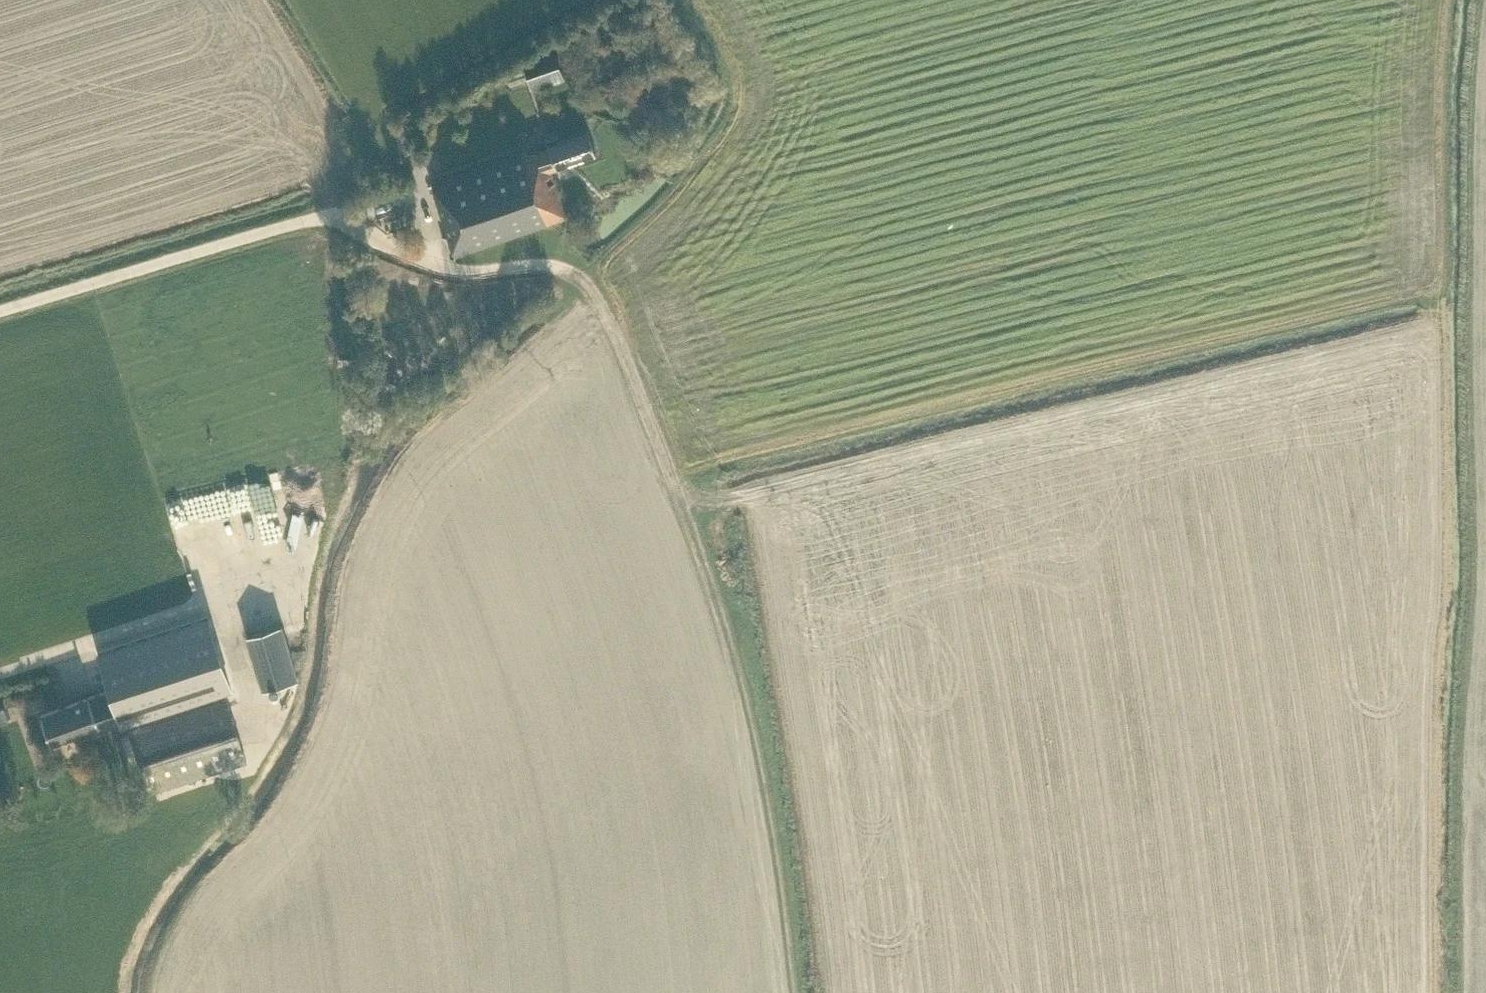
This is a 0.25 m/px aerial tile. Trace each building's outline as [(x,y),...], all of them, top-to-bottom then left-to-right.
[(554,53),(523,63),(531,89),(563,79),(554,53)] [(454,255),(565,216),(549,169),(555,168),(595,154),(587,130),(557,140),(554,131),(544,134),(548,148),(527,156),(525,150),(431,182),(454,255)] [(121,728),(230,691),(207,617),(97,652),(109,688),(40,714),(50,744),(118,720),(121,728)] [(244,635),(261,689),(298,678),(282,624),(244,635)] [(128,731),(129,734),(120,737),(125,754),(135,751),(149,793),(247,760),(226,699),(150,724),(128,731)]
